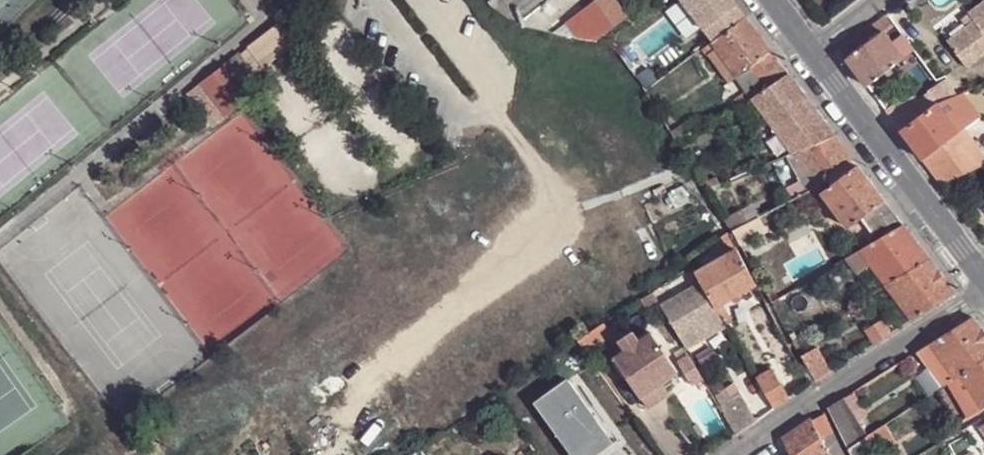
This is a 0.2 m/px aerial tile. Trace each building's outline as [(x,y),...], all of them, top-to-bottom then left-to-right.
[(589,0),(500,0),(490,7),(493,10),(511,21),(530,30),(552,34),(592,4),(589,0)] [(615,0),(597,0),(592,4),(552,34),(571,36),(596,40),(597,40),(618,25),(628,18),(615,0)] [(714,40),(746,16),(733,0),(683,0),(714,40)] [(947,41),(968,68),(983,55),(983,1),(969,13),(975,20),(947,41)] [(771,50),(746,16),(714,40),(712,41),(717,48),(739,76),(749,67),(771,50)] [(886,16),(876,23),(883,31),(884,34),(894,27),(886,16)] [(839,50),(846,59),(883,31),(876,23),(839,50)] [(618,25),(597,40),(600,42),(608,44),(617,42),(617,43),(627,37),(618,25)] [(867,86),(904,60),(884,34),(883,31),(846,59),(867,86)] [(710,53),(717,48),(712,41),(705,48),(709,54),(710,53)] [(717,48),(710,53),(732,81),(735,78),(739,76),(717,48)] [(771,50),(749,67),(764,87),(786,70),(771,50)] [(240,54),(206,79),(231,113),(249,100),(232,79),(249,66),(240,54)] [(739,76),(735,78),(752,98),(765,88),(764,87),(749,67),(739,76)] [(768,120),(804,94),(789,73),(765,88),(752,98),(768,120)] [(206,79),(199,84),(225,118),(231,113),(206,79)] [(937,104),(953,97),(946,87),(931,96),(937,104)] [(900,131),(937,104),(931,96),(929,92),(915,102),(892,119),(900,131)] [(834,134),(804,94),(768,120),(769,122),(793,153),(803,148),(834,134)] [(887,113),(892,119),(915,102),(910,95),(887,113)] [(953,97),(937,104),(959,133),(969,126),(972,123),(953,97)] [(752,98),(739,107),(757,130),(769,122),(768,120),(752,98)] [(916,152),(923,160),(960,134),(959,133),(937,104),(900,131),(916,152)] [(683,144),(700,132),(692,123),(683,129),(681,127),(674,132),(683,144)] [(983,164),(983,148),(969,126),(959,133),(960,134),(923,160),(931,171),(942,184),(975,168),(983,165),(983,164)] [(856,162),(834,134),(803,148),(819,177),(856,162)] [(793,153),(788,154),(802,181),(808,191),(821,183),(819,177),(803,148),(793,153)] [(861,218),(884,200),(865,175),(856,163),(821,191),(849,227),(861,218)] [(706,182),(709,188),(720,183),(717,177),(706,182)] [(802,181),(785,190),(791,200),(795,198),(808,191),(802,181)] [(898,218),(884,200),(861,218),(872,233),(898,218)] [(752,206),(740,212),(747,224),(758,217),(752,206)] [(740,212),(726,220),(733,231),(747,224),(740,212)] [(747,224),(733,231),(741,247),(771,231),(762,215),(758,217),(747,224)] [(911,236),(902,224),(859,250),(870,264),(887,285),(928,259),(911,236)] [(725,243),(732,239),(728,231),(721,236),(725,243)] [(731,254),(738,250),(732,239),(725,243),(731,254)] [(724,303),(757,285),(738,250),(731,254),(702,270),(697,272),(717,307),(723,303),(724,303)] [(845,258),(848,261),(857,274),(870,264),(859,250),(845,258)] [(928,259),(887,285),(913,319),(954,293),(938,271),(928,259)] [(687,348),(727,325),(717,307),(702,281),(660,303),(687,348)] [(659,301),(653,290),(640,298),(646,308),(659,301)] [(733,321),(723,303),(717,307),(727,325),(733,321)] [(942,387),(946,384),(983,359),(983,332),(972,316),(918,351),(928,367),(942,387)] [(874,344),(890,333),(881,319),(865,330),(874,344)] [(603,325),(579,341),(588,355),(612,339),(603,325)] [(626,351),(616,358),(624,371),(630,379),(641,396),(649,408),(670,393),(663,382),(678,373),(652,333),(639,342),(630,329),(617,337),(626,351)] [(799,338),(794,341),(797,349),(803,345),(799,338)] [(817,348),(802,357),(816,382),(830,372),(817,348)] [(703,378),(689,354),(678,361),(692,385),(703,378)] [(946,384),(968,417),(983,408),(983,359),(946,384)] [(942,387),(928,367),(912,378),(926,398),(942,387)] [(776,408),(790,398),(775,370),(759,379),(776,408)] [(573,454),(577,453),(611,428),(594,404),(589,407),(569,378),(558,387),(550,392),(535,403),(573,454)] [(737,434),(768,413),(747,383),(726,397),(734,410),(726,415),(737,434)] [(722,392),(715,397),(726,415),(734,410),(726,397),(722,392)] [(845,398),(830,408),(849,448),(865,439),(845,398)] [(821,438),(812,420),(799,429),(784,440),(788,449),(792,454),(830,454),(821,438)] [(882,427),(865,439),(873,453),(891,444),(882,427)] [(577,453),(578,454),(595,454),(619,438),(611,428),(577,453)] [(821,438),(830,454),(847,454),(834,431),(821,438)] [(849,448),(853,454),(873,454),(873,453),(865,439),(849,448)]
